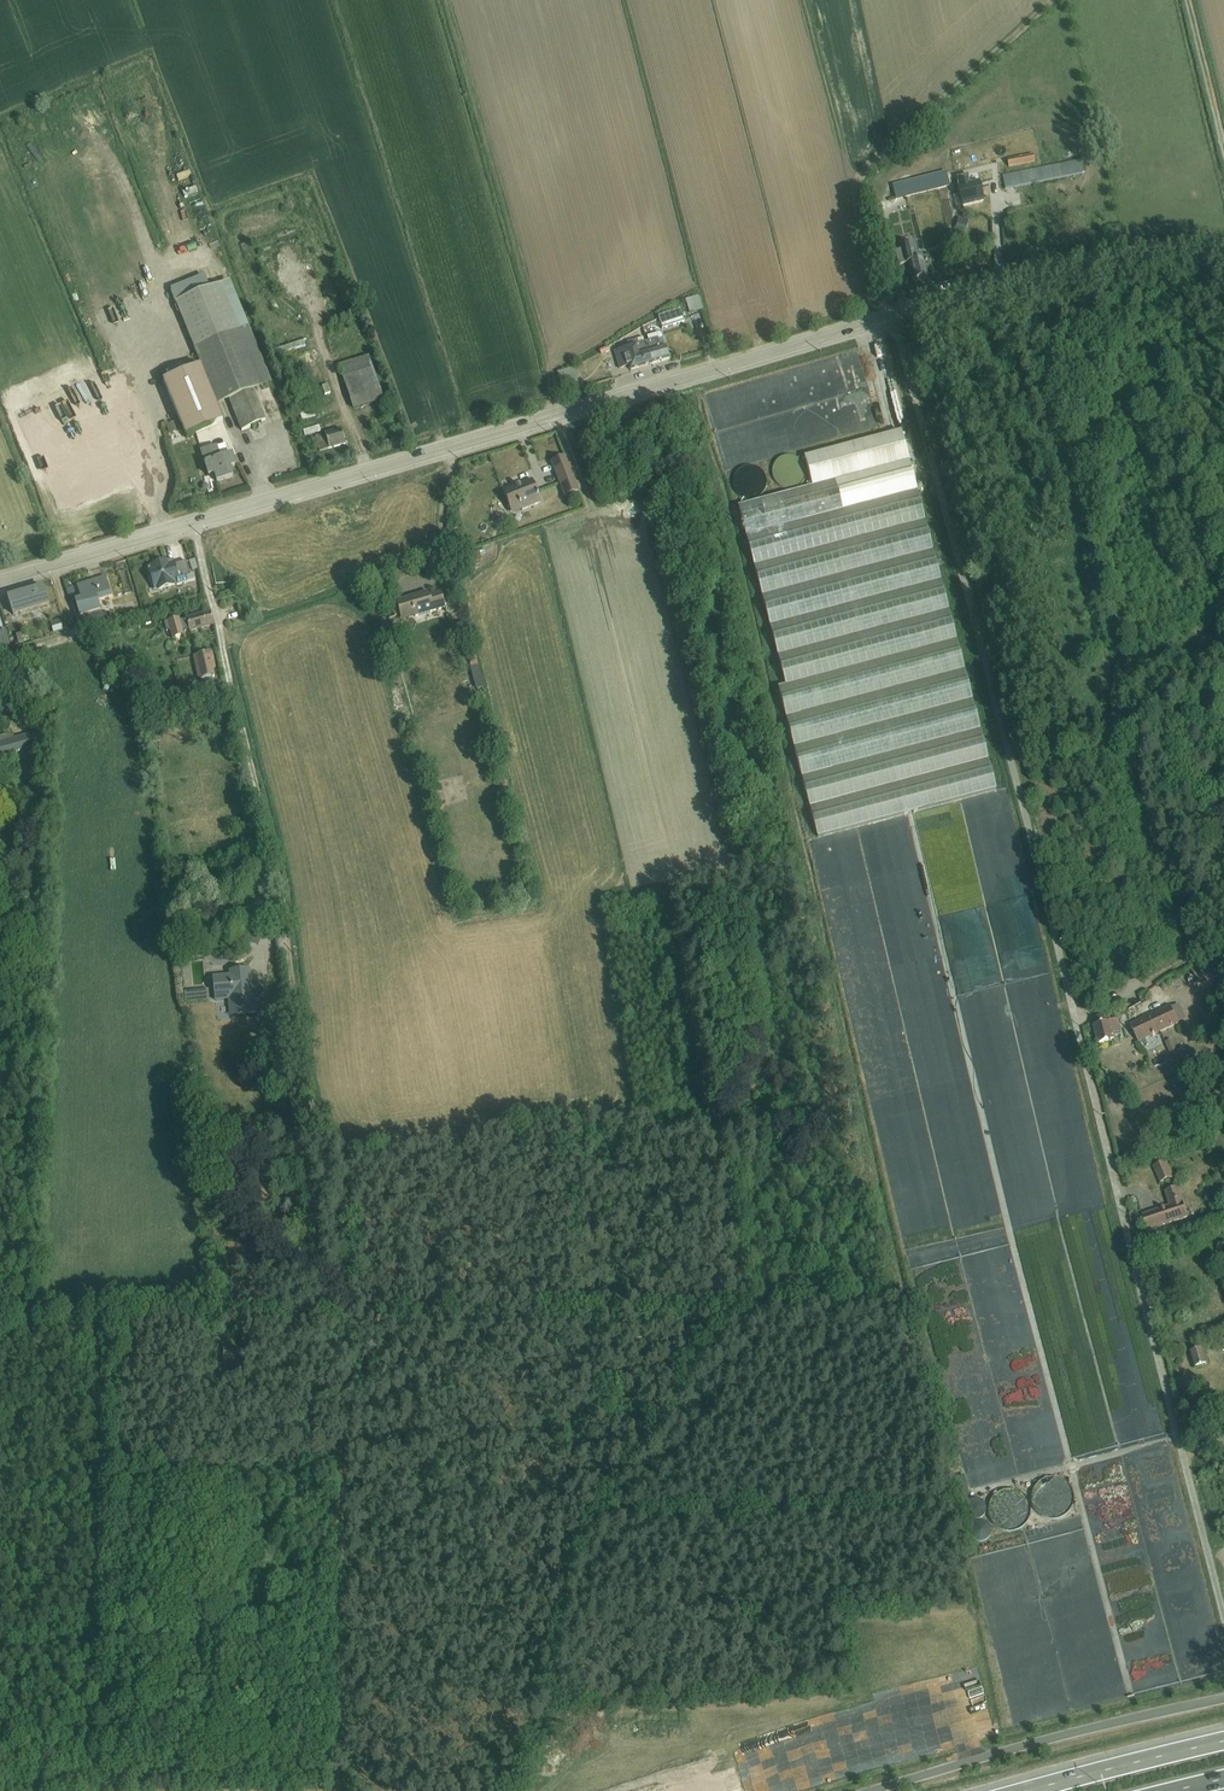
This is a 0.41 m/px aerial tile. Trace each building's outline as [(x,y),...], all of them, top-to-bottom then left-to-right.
[(1033,156),(1007,161),(1008,169),(1035,164),(1033,156)] [(1044,169),(1048,184),(1083,177),(1080,162),(1044,169)] [(933,176),(893,186),(897,202),(953,187),(949,168),(943,169),(944,174),(933,177),(933,176)] [(1048,184),(1044,169),(1002,177),(1005,192),(1048,184)] [(967,181),(957,184),(963,207),(983,202),(978,184),(980,184),(978,174),(966,177),(967,181)] [(200,186),(185,191),(187,197),(202,192),(200,186)] [(903,252),(896,253),(899,266),(909,264),(913,282),(919,280),(921,281),(924,281),(925,279),(927,278),(925,269),(928,269),(926,260),(922,261),(921,257),(915,259),(912,244),(901,246),(903,252)] [(230,282),(175,304),(217,407),(228,402),(242,433),(266,423),(254,392),(272,385),(230,282)] [(699,297),(686,301),(690,315),(703,311),(699,297)] [(680,311),(658,318),(662,331),(684,324),(680,311)] [(648,344),(662,340),(661,336),(659,334),(646,338),(648,344)] [(652,367),(645,345),(644,345),(643,340),(627,344),(628,349),(615,353),(619,371),(629,368),(630,373),(652,367)] [(645,345),(652,367),(669,362),(665,349),(662,340),(648,344),(645,345)] [(281,354),(303,349),(302,342),(279,347),(281,354)] [(369,358),(339,367),(353,412),(384,402),(369,358)] [(200,367),(163,382),(186,438),(223,423),(200,367)] [(313,412),(300,416),(302,422),(316,418),(313,412)] [(177,422),(166,426),(169,436),(181,432),(177,422)] [(319,428),(303,432),(305,438),(320,433),(319,428)] [(341,431),(315,438),(320,454),(345,446),(341,431)] [(812,489),(738,508),(786,687),(778,689),(817,840),(996,792),(901,433),(804,459),(812,489)] [(220,459),(229,457),(225,446),(217,448),(220,459)] [(220,459),(217,448),(201,452),(209,478),(215,476),(217,484),(233,479),(230,470),(235,468),(231,456),(229,457),(220,459)] [(564,459),(551,464),(565,499),(578,494),(564,459)] [(532,482),(503,494),(507,505),(506,507),(508,512),(510,513),(512,517),(541,506),(532,482)] [(458,541),(451,546),(457,554),(464,549),(458,541)] [(481,552),(465,558),(468,567),(481,562),(480,557),(483,556),(481,552)] [(165,565),(148,570),(149,576),(148,576),(152,588),(153,588),(155,593),(157,593),(157,594),(195,583),(194,577),(190,578),(186,564),(171,568),(171,570),(167,571),(165,565)] [(81,602),(75,604),(80,619),(75,620),(78,630),(104,622),(99,604),(112,601),(106,580),(77,589),(81,602)] [(43,590),(8,600),(14,619),(49,609),(43,590)] [(396,606),(391,608),(395,619),(399,617),(401,624),(446,611),(440,594),(429,597),(428,594),(395,603),(396,606)] [(180,620),(165,624),(167,634),(170,633),(172,641),(185,637),(184,633),(189,631),(189,633),(214,626),(210,614),(181,622),(180,620)] [(61,621),(50,625),(54,636),(64,633),(61,621)] [(387,621),(379,623),(382,633),(390,631),(387,621)] [(0,634),(0,635),(4,648),(9,647),(6,633),(0,634)] [(474,649),(466,651),(473,677),(480,676),(474,649)] [(212,654),(193,658),(198,681),(215,677),(213,670),(216,669),(212,654)] [(175,680),(172,681),(173,686),(182,684),(179,669),(173,671),(175,680)] [(1129,670),(1126,682),(1132,683),(1135,671),(1129,670)] [(104,681),(103,687),(119,690),(120,684),(104,681)] [(158,726),(148,727),(151,745),(160,743),(158,726)] [(0,743),(0,759),(42,747),(38,733),(15,740),(14,737),(6,735),(0,736),(0,743)] [(224,878),(207,880),(208,887),(225,885),(224,878)] [(504,896),(487,899),(488,907),(505,904),(504,896)] [(229,918),(208,921),(209,928),(229,925),(229,918)] [(255,935),(252,942),(266,947),(269,939),(255,935)] [(229,978),(213,979),(215,1004),(228,1003),(230,1018),(256,1016),(255,1003),(251,1004),(251,1000),(249,973),(229,975),(229,978)] [(208,992),(184,995),(186,1005),(210,1003),(208,992)] [(1170,1008),(1130,1027),(1139,1045),(1186,1021),(1180,1006),(1172,1011),(1170,1008)] [(1119,1023),(1095,1029),(1099,1048),(1117,1043),(1115,1036),(1122,1035),(1119,1023)] [(1169,1163),(1154,1170),(1161,1186),(1176,1180),(1169,1163)] [(1170,1209),(1143,1218),(1148,1234),(1158,1230),(1161,1237),(1166,1235),(1164,1229),(1188,1221),(1179,1190),(1165,1195),(1170,1209)] [(1203,1351),(1192,1354),(1196,1370),(1208,1367),(1203,1351)] [(1199,1383),(1184,1386),(1186,1396),(1201,1393),(1199,1383)] [(964,1477),(954,1479),(957,1489),(966,1487),(964,1477)]
